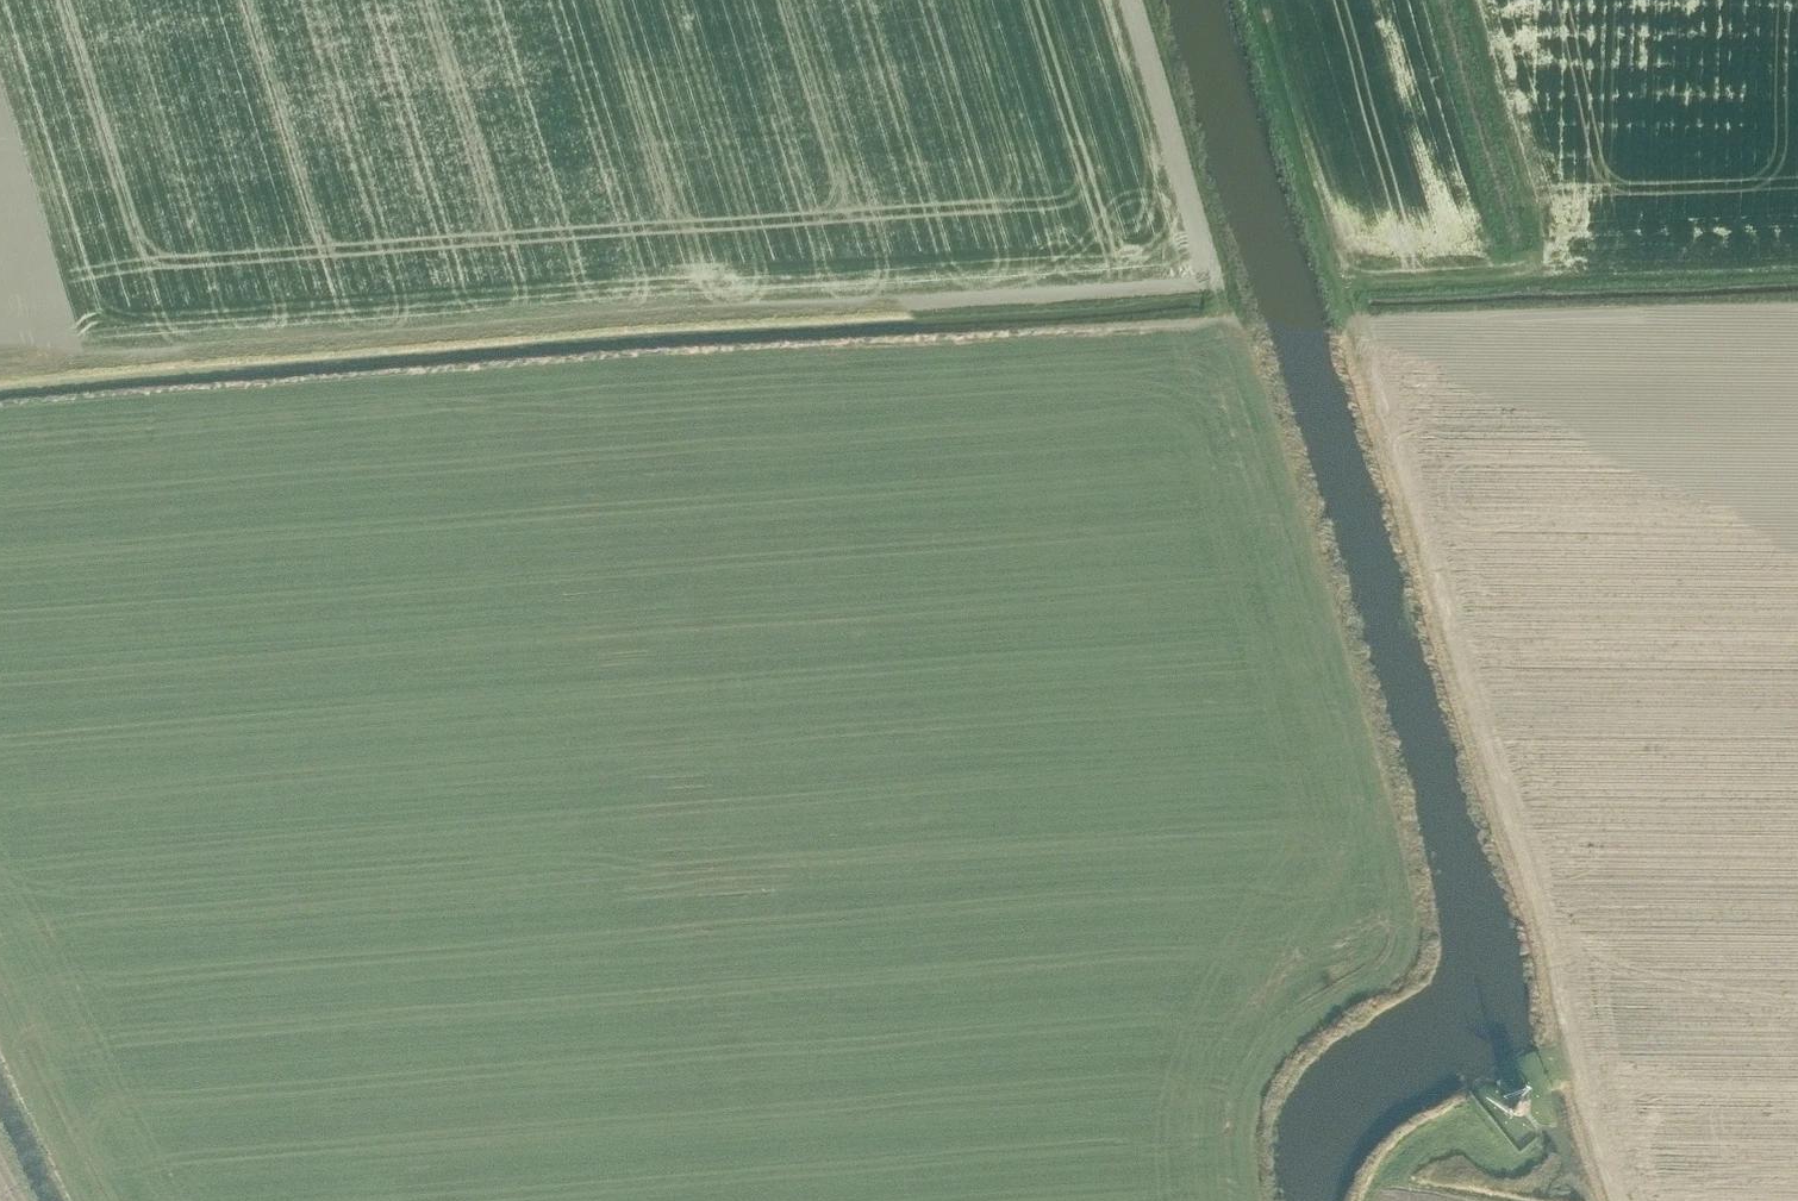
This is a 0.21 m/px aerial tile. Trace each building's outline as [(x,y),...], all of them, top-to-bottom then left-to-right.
[(1529,1099),(1528,1096),(1527,1097),(1523,1092),(1524,1091),(1522,1090),(1515,1090),(1515,1089),(1513,1090),(1508,1094),(1507,1094),(1506,1096),(1507,1096),(1506,1103),(1505,1103),(1506,1105),(1507,1105),(1511,1110),(1510,1110),(1512,1111),(1513,1111),(1519,1112),(1521,1111),(1526,1107),(1527,1107),(1528,1105),(1527,1105),(1528,1099),(1529,1099)]
